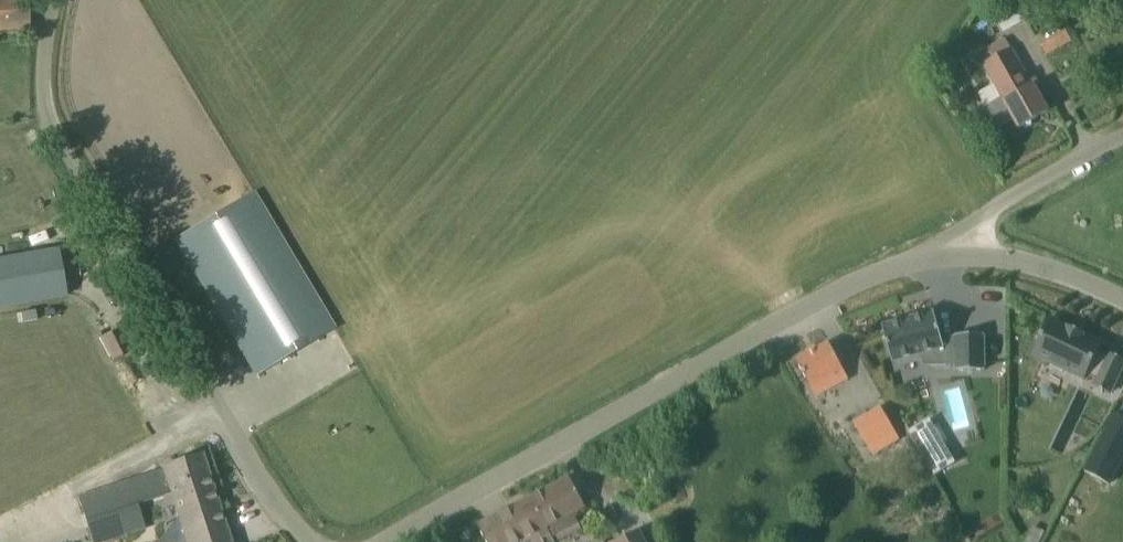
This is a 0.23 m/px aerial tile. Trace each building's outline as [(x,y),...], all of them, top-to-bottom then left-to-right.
[(28,27),(26,0),(0,0),(0,30),(28,27)] [(995,59),(984,65),(1005,101),(988,111),(986,108),(984,108),(996,129),(1014,119),(1019,128),(1048,111),(1037,92),(1035,93),(1011,50),(1004,37),(988,46),(995,59)] [(256,375),(334,328),(253,192),(175,239),(256,375)] [(59,249),(0,260),(0,307),(67,295),(59,249)] [(941,336),(934,311),(882,326),(892,362),(921,354),(924,365),(956,364),(956,370),(984,370),(984,335),(955,335),(956,336),(941,336)] [(1096,379),(1093,385),(1109,393),(1122,365),(1122,360),(1109,353),(1108,355),(1098,351),(1102,343),(1050,318),(1033,354),(1085,379),(1087,375),(1096,379)] [(816,396),(828,390),(848,379),(829,342),(796,360),(816,396)] [(945,388),(951,427),(972,423),(966,385),(945,388)] [(873,455),(900,438),(880,407),(853,424),(873,455)] [(1122,456),(1122,412),(1117,409),(1086,468),(1110,481),(1122,456)] [(945,454),(926,422),(909,432),(928,464),(945,454)] [(178,516),(178,518),(219,505),(202,453),(162,466),(163,470),(78,497),(92,541),(101,541),(144,527),(137,504),(171,493),(178,516)] [(477,524),(487,541),(555,541),(582,528),(573,512),(585,506),(569,477),(477,524)] [(219,505),(178,518),(178,516),(151,524),(157,541),(230,541),(224,522),(219,505)] [(637,530),(614,541),(644,541),(637,530)]
